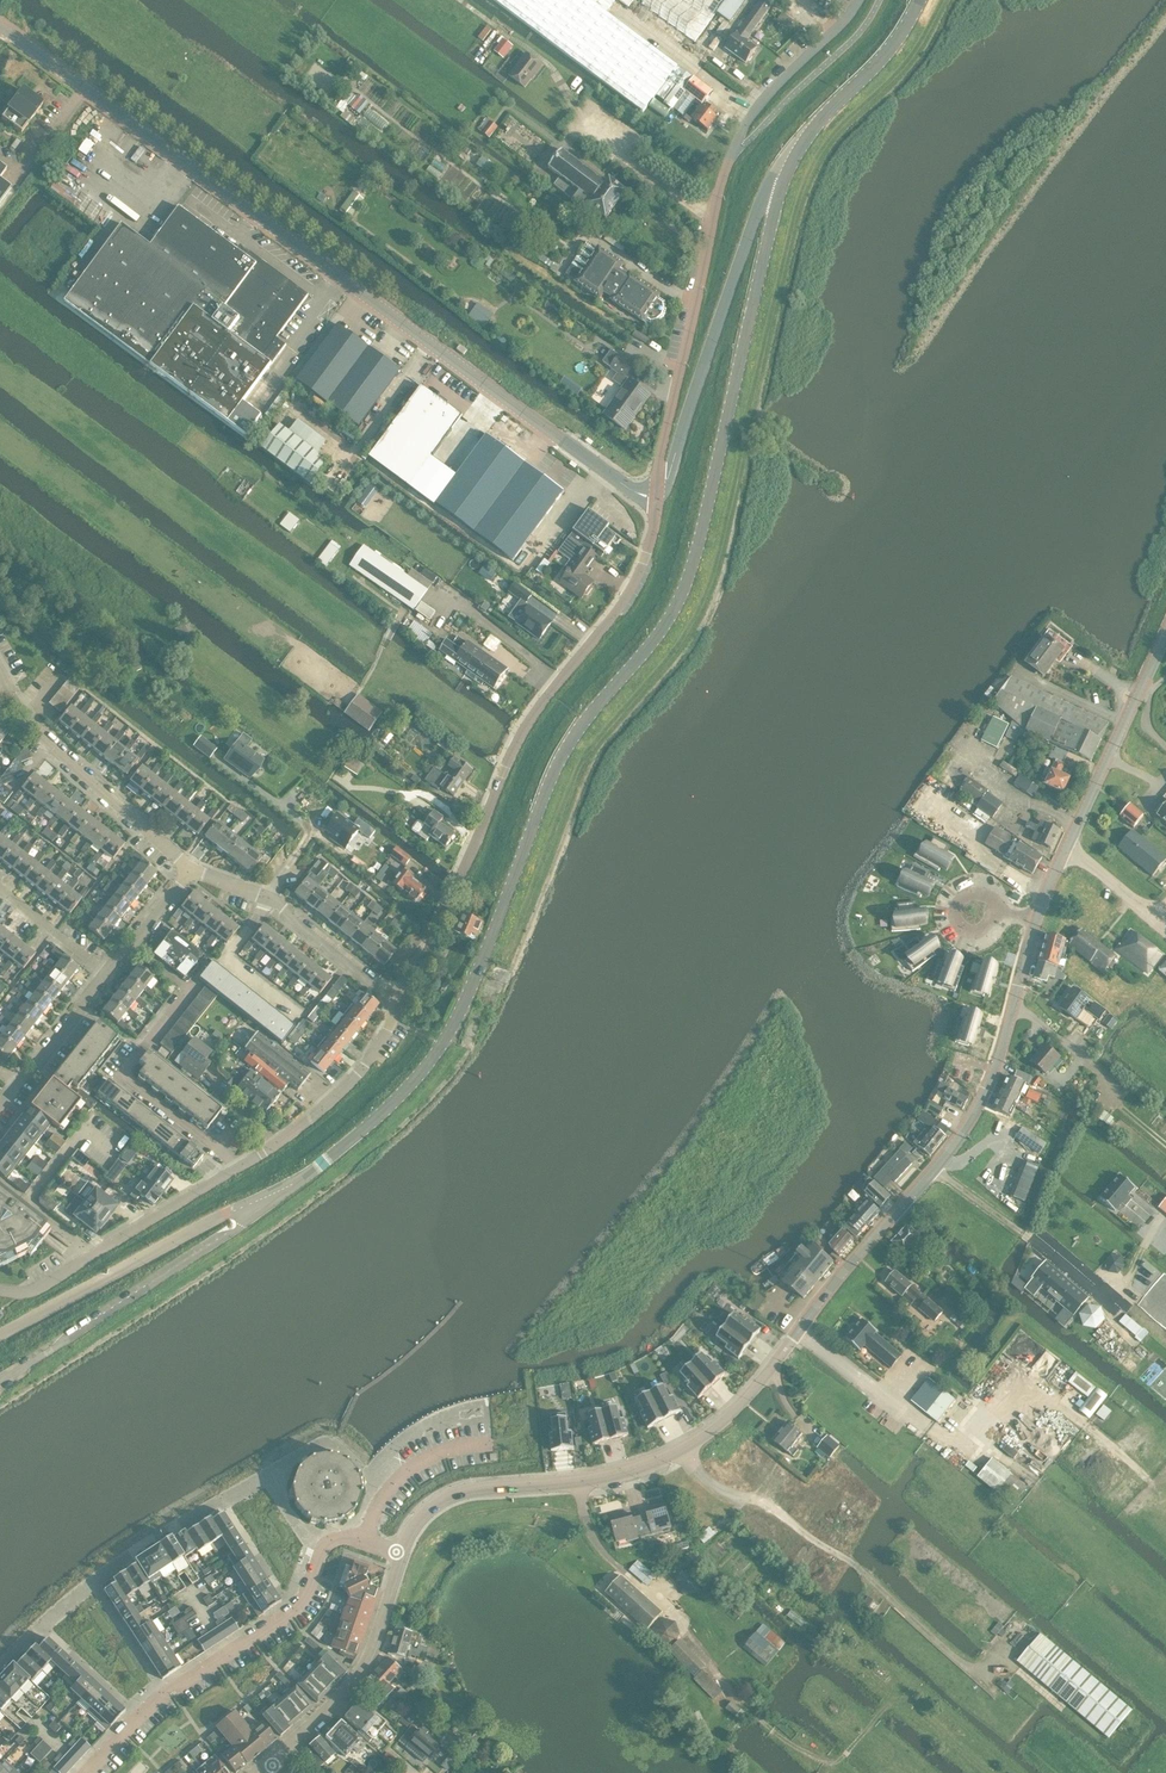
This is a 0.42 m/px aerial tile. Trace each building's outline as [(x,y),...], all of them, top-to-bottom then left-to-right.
[(673,83),(682,70),(678,67),(607,13),(589,0),(493,0),(534,31),(643,113),(656,96),(665,102),(677,86),(673,83)] [(607,13),(616,0),(589,0),(607,13)] [(643,2),(696,41),(717,12),(726,0),(644,0),(643,2)] [(746,0),(726,0),(717,12),(730,22),(746,0)] [(735,26),(758,43),(782,10),(769,0),(754,0),(735,26)] [(725,49),(746,63),(757,48),(737,33),(725,49)] [(511,45),(505,40),(496,51),(502,57),(511,45)] [(527,54),(510,76),(525,88),(542,66),(527,54)] [(665,102),(664,104),(672,110),(686,92),(684,91),(684,90),(693,78),(682,70),(673,83),(677,86),(665,102)] [(713,92),(694,78),(684,91),(703,105),(713,92)] [(21,133),(42,105),(35,100),(36,98),(31,94),(30,96),(22,90),(1,119),(21,133)] [(708,132),(718,119),(714,116),(717,111),(708,104),(704,109),(695,102),(685,115),(708,132)] [(486,118),(478,130),(489,138),(498,127),(486,118)] [(555,162),(550,168),(560,176),(554,185),(557,187),(574,200),(587,210),(589,206),(606,184),(563,151),(558,158),(555,155),(551,159),(555,162)] [(476,165),(488,174),(495,166),(483,157),(476,165)] [(11,187),(0,179),(0,202),(11,187)] [(606,184),(589,206),(606,220),(627,193),(610,179),(606,184)] [(354,191),(341,208),(347,213),(360,196),(354,191)] [(287,345),(277,338),(309,295),(241,245),(238,250),(180,207),(151,245),(122,224),(65,302),(248,436),(262,416),(244,403),(287,345)] [(593,233),(601,239),(609,227),(601,221),(593,233)] [(599,249),(588,242),(567,274),(577,281),(576,283),(600,299),(605,293),(613,298),(612,301),(643,321),(644,319),(651,324),(658,322),(664,317),(667,310),(665,302),(659,297),(660,295),(629,274),(628,276),(619,271),(624,264),(599,248),(599,249)] [(491,259),(486,266),(490,269),(495,261),(491,259)] [(478,304),(469,316),(484,328),(493,316),(478,304)] [(370,348),(367,346),(339,326),(298,382),(328,404),(370,348)] [(464,355),(467,350),(461,346),(460,345),(460,346),(457,350),(458,351),(464,355)] [(370,348),(328,404),(360,427),(401,371),(370,348)] [(611,351),(603,362),(611,368),(618,373),(625,378),(633,366),(619,356),(611,351)] [(623,388),(604,415),(625,430),(629,424),(650,395),(629,380),(625,378),(618,373),(613,380),(623,388)] [(270,418),(275,411),(293,387),(288,383),(265,415),(270,418)] [(422,387),(370,458),(410,488),(422,497),(444,467),(432,458),(462,417),(422,387)] [(280,425),(262,448),(274,457),(310,484),(310,483),(327,461),(318,454),(308,446),(316,436),(298,422),(290,433),(280,425)] [(444,467),(422,497),(434,506),(435,504),(474,533),(526,464),(487,435),(457,476),(444,467)] [(548,477),(546,479),(526,464),(474,533),(513,562),(565,493),(553,484),(554,481),(548,477)] [(254,486),(246,480),(236,492),(244,498),(254,486)] [(371,485),(358,502),(363,506),(376,489),(371,485)] [(573,532),(570,536),(590,551),(593,547),(604,554),(612,543),(615,545),(618,545),(621,541),(607,530),(608,528),(609,526),(589,511),(573,532)] [(281,525),(291,533),(300,520),(290,513),(281,525)] [(569,536),(558,552),(560,553),(570,561),(584,570),(595,556),(595,555),(590,551),(570,536),(569,536)] [(322,556),(329,562),(338,550),(331,544),(322,556)] [(351,566),(414,610),(428,590),(365,546),(351,566)] [(566,575),(560,583),(581,599),(584,595),(587,596),(592,589),(591,587),(594,583),(583,576),(586,572),(584,570),(570,561),(568,564),(562,572),(566,575)] [(485,565),(479,573),(485,577),(490,569),(485,565)] [(516,583),(509,592),(521,601),(526,604),(532,595),(516,583)] [(521,601),(509,617),(517,623),(540,640),(552,622),(530,606),(529,607),(526,605),(526,604),(521,601)] [(416,611),(430,621),(436,612),(422,602),(416,611)] [(485,602),(480,608),(486,612),(490,606),(485,602)] [(415,621),(408,630),(418,637),(416,640),(425,646),(433,634),(415,621)] [(190,624),(185,626),(184,625),(175,629),(179,638),(188,634),(187,633),(193,630),(190,624)] [(1044,676),(1056,660),(1060,663),(1073,646),(1050,629),(1045,635),(1047,636),(1027,663),(1044,676)] [(502,643),(491,635),(487,641),(498,649),(502,643)] [(447,640),(440,650),(448,656),(446,659),(454,665),(457,662),(455,661),(467,644),(458,637),(453,644),(447,640)] [(467,644),(455,661),(457,662),(467,670),(481,650),(469,642),(467,644)] [(468,670),(465,674),(482,685),(484,682),(494,689),(508,670),(481,650),(467,670),(468,670)] [(131,674),(142,669),(140,663),(128,667),(131,674)] [(67,681),(78,691),(82,685),(71,676),(67,681)] [(1091,761),(1101,739),(1108,723),(1011,677),(993,702),(1013,720),(1005,736),(1020,743),(1026,731),(1068,751),(1091,761)] [(73,696),(78,691),(67,681),(62,687),(73,696)] [(69,702),(73,696),(62,687),(58,693),(69,702)] [(65,707),(69,702),(58,693),(53,698),(65,707)] [(60,713),(65,707),(53,698),(48,704),(60,713)] [(382,713),(376,708),(373,712),(356,699),(345,713),(369,731),(382,713)] [(407,718),(413,709),(404,703),(398,711),(407,718)] [(82,715),(84,716),(91,707),(87,704),(79,713),(71,707),(59,721),(70,730),(82,715)] [(102,716),(100,715),(104,710),(100,708),(97,712),(98,713),(90,722),(84,716),(82,715),(70,730),(81,739),(93,724),(95,725),(102,716)] [(388,728),(388,729),(392,732),(401,720),(398,718),(389,729),(388,728)] [(997,749),(1009,725),(993,718),(982,742),(997,749)] [(104,733),(106,734),(113,725),(109,721),(102,731),(95,725),(93,724),(81,739),(92,748),(104,733)] [(5,731),(0,727),(0,743),(8,733),(5,731)] [(117,743),(124,734),(120,730),(113,740),(106,734),(104,733),(92,748),(103,757),(115,742),(117,743)] [(201,737),(194,746),(209,758),(216,749),(201,737)] [(438,746),(449,753),(454,745),(443,738),(438,746)] [(127,751),(128,752),(136,743),(131,740),(124,749),(117,743),(115,742),(103,757),(115,766),(127,751)] [(231,752),(225,760),(250,778),(263,761),(238,742),(232,750),(230,752),(231,752)] [(375,742),(371,747),(378,752),(380,750),(382,747),(375,742)] [(16,759),(22,763),(32,758),(30,751),(25,747),(16,759)] [(127,751),(115,766),(126,776),(138,761),(139,762),(147,752),(142,749),(135,758),(128,752),(127,751)] [(1046,768),(1043,774),(1042,774),(1038,782),(1044,785),(1063,793),(1070,778),(1060,774),(1064,765),(1063,764),(1066,757),(1052,751),(1049,758),(1056,761),(1051,770),(1046,768)] [(351,757),(346,754),(340,763),(344,766),(351,757)] [(365,765),(352,756),(345,767),(358,776),(365,765)] [(448,777),(461,786),(473,769),(460,760),(459,761),(455,758),(449,768),(453,770),(448,777)] [(24,769),(22,763),(16,759),(7,770),(12,774),(24,769)] [(153,775),(155,776),(162,767),(158,764),(151,773),(142,766),(130,781),(141,791),(153,775)] [(441,787),(454,796),(461,786),(448,777),(435,767),(426,781),(439,790),(441,787)] [(12,774),(7,770),(0,779),(0,782),(4,785),(15,780),(12,774)] [(34,798),(46,783),(34,773),(22,788),(21,788),(14,798),(18,801),(25,791),(33,797),(34,798)] [(164,784),(166,785),(173,776),(169,773),(162,782),(155,776),(153,775),(141,791),(152,799),(164,784)] [(1014,784),(1020,788),(1033,797),(1039,788),(1020,775),(1014,784)] [(418,784),(421,780),(415,776),(412,780),(418,784)] [(980,803),(977,807),(989,816),(992,819),(1003,804),(987,793),(989,791),(969,777),(961,789),(980,803)] [(4,785),(0,782),(0,801),(4,804),(13,792),(4,785)] [(176,793),(177,794),(184,785),(180,782),(173,791),(166,785),(164,784),(152,799),(163,808),(176,793)] [(45,807),(57,791),(46,783),(34,798),(33,797),(25,806),(30,809),(37,800),(43,806),(45,807)] [(57,816),(69,801),(57,791),(45,807),(43,806),(36,815),(40,818),(48,809),(55,815),(57,816)] [(187,802),(188,803),(195,794),(191,791),(184,800),(177,794),(176,793),(163,808),(174,817),(187,802)] [(198,811),(199,812),(207,803),(202,800),(195,809),(188,803),(187,802),(174,817),(185,826),(198,811)] [(68,825),(80,809),(69,801),(57,816),(55,815),(48,824),(52,827),(59,818),(66,824),(68,825)] [(1156,811),(1158,813),(1157,814),(1165,821),(1165,803),(1162,807),(1160,805),(1156,811)] [(1133,828),(1143,816),(1130,805),(1120,817),(1133,828)] [(198,811),(185,826),(197,836),(210,821),(211,821),(218,812),(213,808),(206,818),(199,812),(198,811)] [(79,833),(91,818),(80,809),(68,825),(66,824),(59,833),(63,836),(70,827),(77,832),(79,833)] [(238,819),(243,813),(238,809),(233,815),(238,819)] [(243,813),(238,819),(243,823),(248,817),(243,813)] [(418,821),(412,829),(413,831),(419,835),(427,842),(431,837),(446,848),(455,835),(440,824),(444,819),(435,813),(432,817),(426,826),(420,821),(418,821)] [(338,815),(327,830),(334,836),(331,839),(346,849),(359,831),(370,839),(376,831),(359,819),(354,826),(338,815)] [(90,842),(102,827),(91,818),(79,833),(77,832),(70,842),(74,845),(82,836),(89,841),(90,842)] [(216,846),(228,831),(217,822),(205,837),(216,846)] [(1028,822),(1026,827),(1036,831),(1032,840),(1051,849),(1059,830),(1041,822),(1038,827),(1028,822)] [(4,838),(11,828),(7,825),(0,834),(0,840),(3,836),(4,838)] [(265,830),(260,826),(255,832),(260,837),(265,830)] [(101,851),(113,836),(102,827),(90,842),(89,841),(81,851),(85,854),(93,844),(100,850),(101,851)] [(1032,875),(1037,866),(1042,858),(1020,845),(1021,842),(1015,838),(1014,839),(996,828),(986,845),(1004,855),(1003,857),(1032,875)] [(1152,876),(1165,860),(1165,858),(1133,830),(1118,848),(1152,876)] [(227,855),(240,840),(228,831),(216,846),(227,855)] [(15,847),(22,837),(18,834),(11,843),(4,838),(3,836),(0,840),(0,860),(1,861),(14,845),(15,847)] [(101,851),(100,850),(93,859),(97,863),(104,854),(113,860),(125,845),(113,836),(101,851)] [(920,846),(914,857),(939,872),(940,869),(947,873),(955,859),(947,854),(950,848),(933,838),(930,844),(927,842),(923,848),(920,846)] [(239,864),(251,849),(240,840),(227,855),(239,864)] [(25,854),(27,856),(34,846),(30,843),(22,852),(15,847),(14,845),(1,861),(13,870),(25,854)] [(406,866),(411,859),(412,858),(398,847),(392,855),(406,866)] [(251,849),(239,864),(250,873),(254,868),(260,872),(270,859),(265,854),(262,858),(251,849)] [(36,863),(38,864),(45,855),(41,852),(34,861),(27,856),(25,854),(13,870),(24,879),(36,863)] [(132,873),(148,885),(157,873),(142,861),(143,860),(133,852),(130,857),(139,864),(134,871),(132,873)] [(47,872),(49,873),(56,864),(52,861),(45,870),(38,864),(36,863),(24,879),(35,887),(47,872)] [(97,865),(92,862),(87,868),(92,871),(97,865)] [(132,873),(134,871),(124,864),(121,868),(130,875),(125,882),(124,884),(139,896),(148,885),(132,873)] [(328,876),(333,869),(328,865),(323,871),(328,876)] [(904,875),(898,888),(921,898),(922,895),(929,897),(935,883),(928,880),(931,873),(913,865),(910,872),(907,871),(905,875),(904,875)] [(59,881),(60,882),(67,873),(63,869),(56,879),(49,873),(47,872),(35,887),(47,896),(59,881)] [(333,869),(328,876),(333,880),(338,874),(333,869)] [(426,890),(412,879),(413,878),(404,870),(394,883),(403,890),(405,888),(412,894),(409,898),(416,903),(419,899),(426,890)] [(379,886),(384,879),(377,874),(372,881),(379,886)] [(124,884),(125,882),(115,875),(112,879),(122,887),(116,894),(115,895),(130,907),(139,896),(124,884)] [(70,889),(71,891),(78,882),(74,879),(67,888),(60,882),(59,881),(47,896),(58,905),(70,889)] [(306,903),(318,888),(307,879),(295,894),(306,903)] [(350,894),(355,888),(350,883),(345,889),(350,894)] [(115,895),(116,894),(106,886),(103,890),(113,898),(107,905),(106,906),(121,918),(130,907),(115,895)] [(58,905),(70,914),(82,899),(82,900),(90,890),(86,887),(78,896),(71,891),(70,889),(58,905)] [(318,912),(330,897),(318,888),(306,903),(318,912)] [(355,888),(350,894),(356,898),(360,892),(355,888)] [(191,916),(192,917),(205,902),(193,892),(181,908),(180,907),(172,917),(177,920),(184,911),(191,916)] [(106,906),(107,905),(98,897),(95,901),(104,909),(98,916),(97,918),(112,930),(121,918),(106,906)] [(329,921),(341,906),(330,897),(318,912),(329,921)] [(373,912),(378,906),(372,901),(367,907),(373,912)] [(204,926),(216,911),(205,902),(192,917),(191,916),(184,926),(188,929),(195,920),(203,925),(204,926)] [(895,916),(891,916),(892,932),(921,930),(921,925),(927,925),(925,909),(917,909),(917,903),(897,904),(897,911),(894,911),(895,916)] [(339,930),(352,915),(341,906),(329,921),(339,930)] [(378,906),(373,912),(378,916),(383,910),(378,906)] [(97,918),(98,916),(89,909),(85,913),(95,921),(88,929),(103,941),(112,930),(97,918)] [(207,929),(214,934),(215,935),(227,919),(216,911),(204,926),(203,925),(196,934),(200,938),(207,929)] [(363,924),(363,923),(352,915),(339,930),(351,939),(363,924)] [(475,941),(483,922),(464,915),(457,933),(451,930),(446,942),(458,947),(460,942),(462,936),(475,941)] [(218,937),(227,944),(239,929),(227,919),(215,935),(214,934),(207,943),(211,947),(218,937)] [(395,930),(400,924),(395,919),(390,925),(395,930)] [(379,926),(375,923),(373,925),(366,920),(363,924),(351,939),(362,948),(374,933),(374,932),(379,926)] [(400,924),(395,930),(400,934),(405,928),(400,924)] [(263,950),(275,935),(263,926),(252,940),(251,940),(244,949),(248,953),(255,943),(262,949),(263,950)] [(5,931),(1,928),(0,929),(0,951),(0,952),(12,936),(5,931)] [(1069,944),(1090,961),(1103,946),(1082,929),(1069,944)] [(204,955),(187,942),(172,930),(154,954),(186,979),(204,955)] [(1130,931),(1117,949),(1148,973),(1162,955),(1130,931)] [(383,934),(380,938),(374,933),(362,948),(373,957),(385,942),(386,942),(389,938),(383,934)] [(423,942),(412,933),(407,938),(419,948),(423,942)] [(286,944),(284,942),(275,935),(263,950),(262,949),(255,958),(259,961),(266,952),(274,958),(274,959),(286,944)] [(920,935),(895,953),(902,963),(905,960),(913,972),(937,956),(935,952),(940,948),(931,935),(924,940),(920,935)] [(1047,935),(1042,951),(1061,958),(1066,941),(1047,935)] [(10,959),(12,960),(24,945),(12,936),(0,952),(0,951),(0,958),(3,954),(10,959)] [(415,953),(419,948),(407,938),(403,944),(415,953)] [(397,951),(386,942),(385,942),(373,957),(385,966),(389,960),(394,955),(397,951)] [(286,967),(297,952),(286,944),(274,959),(274,958),(267,967),(270,970),(277,961),(285,967),(286,967)] [(410,959),(415,953),(403,944),(398,949),(410,959)] [(23,969),(35,954),(24,945),(12,960),(10,959),(3,969),(7,972),(14,963),(23,969)] [(1103,946),(1090,961),(1103,973),(1108,967),(1111,969),(1115,964),(1112,962),(1115,957),(1103,946)] [(54,969),(69,980),(78,968),(64,957),(65,956),(54,948),(51,952),(61,960),(55,967),(54,969)] [(406,964),(410,959),(398,949),(397,951),(394,955),(406,964)] [(1042,951),(1039,962),(1052,966),(1057,970),(1057,968),(1058,968),(1061,958),(1042,951)] [(297,976),(309,961),(297,952),(286,967),(285,967),(278,976),(282,979),(289,970),(296,976),(297,976)] [(939,963),(933,979),(938,981),(937,983),(943,985),(943,987),(955,992),(965,969),(961,967),(964,959),(949,953),(944,965),(939,963)] [(401,970),(406,964),(394,955),(389,960),(401,970)] [(54,969),(55,967),(46,960),(42,964),(52,972),(47,979),(45,980),(60,992),(69,980),(54,969)] [(308,985),(320,970),(309,961),(297,976),(296,976),(289,985),(293,988),(300,979),(307,985),(308,985)] [(281,1044),(294,1027),(215,964),(212,962),(199,979),(281,1044)] [(973,962),(969,973),(976,975),(971,992),(984,996),(985,994),(989,995),(992,986),(996,987),(997,984),(998,979),(994,978),(998,967),(984,963),(983,966),(973,962)] [(1054,978),(1057,970),(1052,966),(1039,962),(1034,978),(1047,982),(1049,976),(1054,978)] [(147,987),(154,978),(138,966),(129,978),(145,990),(144,991),(153,998),(157,994),(147,987)] [(319,994),(331,979),(320,970),(308,985),(307,985),(300,994),(304,997),(311,988),(319,994)] [(45,980),(47,979),(37,971),(34,975),(43,982),(38,990),(37,991),(52,1003),(60,992),(45,980)] [(333,988),(339,993),(348,981),(342,976),(333,988)] [(138,998),(144,991),(145,990),(129,978),(120,989),(136,1001),(135,1002),(144,1009),(148,1005),(138,998)] [(37,991),(38,990),(28,982),(25,986),(35,994),(29,1001),(28,1003),(42,1014),(52,1003),(37,991)] [(201,992),(213,1001),(218,995),(206,986),(201,992)] [(333,1000),(339,993),(333,988),(326,995),(333,1000)] [(1073,988),(1059,1007),(1076,1019),(1085,1007),(1090,1010),(1088,1012),(1099,1020),(1106,1011),(1095,1003),(1093,1006),(1088,1002),(1090,1000),(1073,988)] [(130,1009),(135,1002),(136,1001),(120,989),(111,1000),(127,1013),(126,1013),(136,1021),(139,1016),(130,1009)] [(197,997),(209,1006),(213,1001),(201,992),(197,997)] [(356,1007),(370,1017),(379,1006),(362,992),(358,998),(361,1000),(356,1007)] [(42,1014),(28,1003),(29,1001),(19,994),(16,998),(25,1005),(20,1012),(19,1014),(34,1025),(42,1014)] [(193,1002),(204,1012),(209,1006),(197,997),(193,1002)] [(121,1020),(126,1013),(127,1013),(111,1000),(102,1012),(118,1024),(117,1025),(126,1032),(130,1028),(121,1020)] [(315,1010),(321,1014),(327,1006),(322,1001),(315,1010)] [(188,1008),(200,1017),(204,1012),(193,1002),(188,1008)] [(370,1017),(356,1007),(352,1004),(343,1015),(361,1029),(370,1017)] [(19,1014),(20,1012),(10,1005),(7,1009),(17,1017),(11,1024),(10,1025),(25,1037),(34,1025),(19,1014)] [(962,1019),(955,1042),(969,1046),(970,1044),(974,1045),(976,1036),(981,1037),(982,1034),(981,1034),(983,1029),(979,1028),(983,1017),(970,1013),(972,1009),(963,1006),(959,1018),(962,1019)] [(184,1013),(196,1023),(200,1017),(188,1008),(184,1013)] [(314,1023),(321,1014),(315,1010),(309,1018),(314,1023)] [(180,1019),(192,1028),(196,1023),(184,1013),(180,1019)] [(1109,1014),(1102,1022),(1111,1030),(1118,1022),(1109,1014)] [(334,1026),(352,1040),(361,1029),(343,1015),(334,1026)] [(10,1025),(11,1024),(1,1016),(0,1018),(0,1021),(8,1028),(2,1035),(1,1036),(16,1048),(25,1037),(10,1025)] [(176,1024),(187,1034),(192,1028),(180,1019),(176,1024)] [(75,1051),(95,1066),(118,1038),(98,1022),(75,1051)] [(176,1024),(168,1034),(179,1044),(187,1034),(176,1024)] [(325,1037),(343,1051),(352,1040),(334,1026),(325,1037)] [(289,1041),(295,1045),(302,1036),(296,1031),(289,1041)] [(2,1035),(0,1033),(0,1054),(7,1059),(16,1048),(1,1036),(2,1035)] [(251,1054),(290,1084),(298,1091),(310,1076),(258,1033),(245,1049),(251,1054)] [(172,1053),(179,1044),(168,1034),(160,1044),(172,1053)] [(317,1048),(334,1062),(343,1051),(325,1037),(317,1048)] [(181,1053),(175,1061),(176,1062),(180,1066),(198,1080),(210,1064),(205,1061),(211,1053),(194,1039),(182,1054),(181,1053)] [(1046,1075),(1061,1058),(1045,1044),(1030,1061),(1046,1075)] [(161,1047),(157,1052),(165,1058),(169,1053),(161,1047)] [(311,1062),(325,1073),(334,1062),(317,1048),(313,1053),(317,1056),(311,1062)] [(77,1088),(95,1066),(75,1051),(52,1079),(66,1090),(72,1084),(74,1086),(77,1088)] [(207,1129),(221,1111),(147,1052),(139,1063),(144,1067),(138,1075),(207,1129)] [(273,1083),(280,1089),(284,1092),(290,1084),(251,1054),(245,1062),(254,1069),(264,1077),(269,1081),(272,1084),(273,1083)] [(247,1079),(236,1091),(246,1099),(252,1091),(261,1080),(264,1077),(254,1069),(251,1073),(247,1069),(242,1075),(247,1079)] [(240,1078),(233,1072),(225,1082),(232,1088),(240,1078)] [(1008,1077),(1003,1088),(1020,1096),(1025,1084),(1028,1086),(1032,1079),(1017,1072),(1014,1079),(1008,1077)] [(1038,1083),(1044,1088),(1048,1091),(1051,1087),(1046,1085),(1047,1084),(1042,1081),(1043,1081),(1037,1076),(1031,1083),(1035,1086),(1038,1083)] [(91,1110),(94,1106),(96,1103),(80,1090),(74,1097),(66,1090),(52,1079),(31,1106),(52,1123),(51,1123),(52,1123),(59,1129),(81,1102),(91,1110)] [(108,1080),(97,1094),(111,1104),(122,1091),(108,1080)] [(272,1084),(269,1081),(266,1085),(261,1080),(252,1091),(272,1106),(280,1096),(277,1093),(280,1089),(273,1083),(272,1084)] [(945,1095),(943,1099),(963,1109),(968,1099),(949,1089),(950,1087),(942,1083),(938,1091),(945,1095)] [(1003,1088),(998,1098),(1015,1106),(1020,1096),(1003,1088)] [(122,1091),(111,1104),(125,1115),(135,1102),(122,1091)] [(265,1115),(272,1106),(252,1091),(246,1099),(265,1115)] [(943,1103),(933,1097),(928,1106),(938,1112),(943,1103)] [(1010,1117),(1015,1106),(998,1098),(993,1109),(1010,1117)] [(135,1102),(125,1115),(138,1126),(149,1112),(135,1102)] [(43,1134),(52,1123),(51,1123),(52,1123),(31,1106),(22,1118),(43,1134)] [(924,1111),(917,1120),(924,1124),(930,1115),(924,1111)] [(149,1112),(138,1126),(152,1136),(162,1123),(149,1112)] [(34,1146),(43,1134),(22,1118),(13,1129),(34,1146)] [(162,1123),(152,1136),(165,1147),(176,1134),(162,1123)] [(1022,1126),(1014,1137),(1015,1138),(1039,1154),(1046,1144),(1046,1143),(1022,1126)] [(922,1133),(938,1146),(946,1136),(935,1128),(931,1132),(929,1131),(927,1133),(924,1130),(922,1133)] [(25,1157),(34,1146),(13,1129),(4,1140),(25,1157)] [(922,1133),(914,1143),(919,1147),(930,1156),(938,1146),(922,1133)] [(61,1149),(65,1142),(54,1134),(49,1140),(61,1149)] [(176,1134),(165,1147),(179,1157),(189,1144),(176,1134)] [(25,1157),(4,1140),(0,1146),(0,1155),(16,1168),(25,1157)] [(56,1155),(61,1149),(49,1140),(45,1146),(56,1155)] [(900,1150),(872,1181),(883,1190),(893,1179),(896,1182),(915,1161),(908,1154),(913,1149),(906,1143),(900,1150)] [(189,1144),(179,1157),(193,1168),(203,1155),(189,1144)] [(72,1157),(84,1167),(90,1159),(78,1150),(72,1157)] [(16,1168),(0,1155),(0,1174),(7,1180),(16,1168)] [(43,1171),(48,1165),(36,1156),(32,1162),(43,1171)] [(38,1177),(43,1171),(32,1162),(27,1168),(38,1177)] [(146,1181),(162,1194),(173,1181),(168,1176),(170,1173),(164,1169),(163,1169),(156,1164),(152,1170),(154,1171),(146,1181)] [(1120,1175),(1100,1198),(1116,1211),(1122,1203),(1126,1206),(1132,1198),(1129,1195),(1135,1188),(1120,1175)] [(25,1194),(30,1188),(18,1179),(14,1185),(25,1194)] [(865,1184),(864,1191),(866,1193),(881,1207),(890,1197),(883,1190),(872,1181),(870,1179),(865,1184)] [(52,1187),(59,1192),(64,1186),(57,1181),(52,1187)] [(153,1206),(162,1194),(146,1181),(143,1185),(141,1183),(135,1191),(140,1194),(139,1195),(153,1206)] [(85,1203),(108,1221),(115,1212),(114,1210),(117,1206),(96,1189),(85,1203)] [(5,1195),(0,1191),(0,1268),(28,1254),(30,1257),(47,1236),(51,1231),(5,1195)] [(43,1194),(38,1199),(39,1204),(52,1214),(55,1210),(57,1206),(43,1194)] [(869,1201),(857,1214),(869,1225),(881,1212),(869,1201)] [(99,1229),(101,1230),(108,1221),(85,1203),(74,1216),(96,1233),(99,1229)] [(857,1238),(869,1225),(857,1214),(846,1227),(857,1238)] [(920,1237),(907,1225),(891,1242),(904,1254),(920,1237)] [(829,1246),(840,1256),(854,1241),(843,1231),(829,1246)] [(821,1235),(816,1240),(824,1248),(829,1243),(821,1235)] [(801,1248),(782,1264),(790,1270),(782,1280),(804,1298),(833,1263),(811,1245),(806,1251),(801,1248)] [(960,1248),(954,1255),(960,1260),(956,1266),(962,1271),(966,1266),(972,1259),(960,1248)] [(1027,1286),(1025,1288),(1034,1296),(1041,1287),(1046,1292),(1052,1297),(1073,1315),(1088,1298),(1046,1262),(1032,1279),(1032,1280),(1027,1286)] [(911,1304),(916,1299),(922,1304),(919,1308),(935,1321),(943,1312),(895,1271),(886,1283),(902,1297),(911,1304)] [(1088,1304),(1079,1313),(1083,1325),(1096,1328),(1105,1319),(1101,1307),(1088,1304)] [(725,1326),(750,1344),(761,1329),(747,1319),(744,1321),(734,1314),(725,1326)] [(1126,1315),(1119,1322),(1136,1337),(1136,1338),(1141,1342),(1149,1333),(1144,1329),(1143,1329),(1126,1315)] [(863,1320),(846,1339),(860,1351),(865,1345),(891,1368),(901,1355),(875,1333),(877,1332),(863,1320)] [(739,1359),(750,1344),(725,1326),(716,1338),(727,1345),(724,1348),(739,1359)] [(1104,1352),(1128,1373),(1139,1361),(1116,1340),(1104,1352)] [(691,1364),(712,1386),(725,1374),(713,1360),(711,1363),(702,1354),(691,1364)] [(698,1399),(712,1386),(691,1364),(680,1374),(689,1383),(686,1386),(698,1399)] [(911,1401),(935,1421),(954,1399),(929,1379),(911,1401)] [(650,1392),(664,1420),(681,1411),(673,1395),(669,1397),(664,1386),(650,1392)] [(648,1428),(664,1420),(650,1392),(637,1399),(643,1411),(640,1412),(648,1428)] [(603,1411),(611,1440),(629,1435),(624,1418),(621,1419),(617,1407),(603,1411)] [(593,1445),(611,1440),(603,1411),(588,1414),(592,1427),(588,1428),(593,1445)] [(566,1413),(551,1415),(553,1434),(549,1434),(551,1451),(574,1448),(572,1432),(569,1432),(566,1413)] [(788,1422),(773,1440),(793,1457),(799,1451),(793,1446),(802,1434),(788,1422)] [(817,1448),(830,1458),(840,1446),(828,1436),(817,1448)] [(323,1524),(341,1521),(345,1518),(351,1513),(355,1510),(361,1493),(358,1475),(346,1461),(329,1455),(312,1458),(298,1469),(291,1486),(294,1504),(306,1518),(323,1524)] [(1013,1505),(1028,1487),(993,1459),(978,1476),(1013,1505)] [(642,1522),(646,1537),(648,1536),(649,1540),(676,1532),(669,1505),(665,1506),(664,1504),(646,1509),(649,1520),(642,1522),(641,1515),(640,1516),(642,1522)] [(222,1536),(221,1537),(227,1545),(238,1537),(222,1512),(212,1520),(211,1520),(222,1536)] [(628,1537),(629,1541),(646,1537),(642,1522),(640,1516),(632,1518),(631,1513),(611,1518),(617,1540),(628,1537)] [(210,1544),(221,1537),(222,1536),(211,1520),(212,1520),(210,1517),(198,1525),(210,1544)] [(196,1549),(196,1550),(198,1552),(210,1544),(198,1525),(186,1533),(185,1533),(196,1549)] [(184,1556),(183,1556),(184,1558),(196,1550),(196,1549),(185,1533),(186,1533),(184,1530),(172,1538),(184,1556)] [(172,1564),(183,1556),(184,1556),(172,1538),(171,1536),(159,1544),(172,1564)] [(227,1545),(239,1564),(251,1556),(238,1537),(227,1545)] [(146,1552),(160,1572),(172,1564),(159,1544),(146,1552)] [(148,1580),(148,1579),(160,1572),(146,1552),(134,1560),(136,1563),(137,1563),(148,1580)] [(233,1568),(241,1580),(259,1568),(251,1556),(239,1564),(233,1568)] [(638,1560),(630,1569),(648,1585),(656,1576),(638,1560)] [(348,1598),(331,1647),(339,1650),(338,1652),(344,1656),(353,1659),(356,1656),(379,1590),(370,1587),(367,1589),(362,1577),(365,1576),(368,1567),(353,1562),(351,1568),(345,1566),(338,1585),(342,1586),(348,1598)] [(124,1571),(137,1590),(150,1582),(148,1579),(148,1580),(137,1563),(136,1563),(124,1571)] [(202,1572),(205,1576),(211,1572),(208,1568),(202,1572)] [(259,1568),(241,1580),(248,1591),(266,1579),(259,1568)] [(679,1568),(671,1577),(675,1582),(683,1595),(699,1592),(701,1577),(686,1570),(684,1572),(679,1568)] [(125,1598),(126,1598),(137,1590),(124,1571),(112,1579),(115,1583),(115,1582),(125,1598)] [(621,1575),(606,1592),(620,1605),(615,1611),(622,1618),(628,1612),(647,1630),(663,1613),(621,1575)] [(211,1576),(204,1580),(208,1585),(214,1581),(211,1576)] [(266,1579),(248,1591),(255,1602),(273,1590),(266,1579)] [(104,1590),(120,1614),(132,1607),(126,1598),(125,1598),(115,1582),(115,1583),(104,1590)] [(273,1590),(255,1602),(262,1613),(280,1601),(273,1590)] [(209,1595),(203,1599),(205,1603),(212,1599),(209,1595)] [(212,1599),(205,1603),(208,1607),(214,1603),(212,1599)] [(173,1601),(167,1605),(170,1610),(176,1606),(173,1601)] [(132,1607),(120,1614),(133,1634),(151,1622),(144,1611),(137,1615),(132,1607)] [(185,1611),(187,1615),(194,1611),(191,1607),(185,1611)] [(187,1615),(172,1625),(179,1636),(191,1628),(187,1621),(190,1619),(196,1615),(194,1611),(187,1615)] [(223,1617),(216,1623),(218,1627),(225,1622),(226,1621),(223,1617)] [(225,1622),(232,1634),(239,1630),(231,1618),(226,1621),(225,1622)] [(657,1641),(670,1644),(680,1635),(676,1622),(662,1618),(653,1629),(657,1641)] [(133,1634),(140,1646),(158,1634),(151,1622),(133,1634)] [(225,1622),(218,1627),(226,1638),(232,1634),(225,1622)] [(755,1634),(743,1648),(766,1667),(778,1653),(786,1643),(763,1624),(755,1634)] [(394,1629),(390,1641),(407,1646),(408,1641),(414,1643),(416,1635),(394,1629)] [(208,1633),(204,1636),(211,1648),(218,1643),(210,1632),(208,1633)] [(158,1634),(140,1646),(147,1657),(166,1645),(158,1634)] [(1041,1635),(1022,1657),(1113,1734),(1132,1712),(1041,1635)] [(202,1637),(197,1640),(204,1652),(211,1648),(204,1636),(202,1637)] [(51,1660),(51,1661),(58,1668),(68,1658),(47,1638),(38,1647),(37,1648),(51,1660)] [(403,1659),(407,1646),(390,1641),(387,1654),(403,1659)] [(42,1671),(51,1661),(51,1660),(37,1648),(38,1647),(34,1644),(25,1655),(42,1671)] [(427,1653),(427,1652),(437,1656),(439,1650),(419,1644),(417,1650),(427,1653)] [(166,1645),(147,1657),(155,1668),(173,1656),(166,1645)] [(300,1676),(302,1679),(297,1684),(317,1702),(336,1682),(337,1682),(347,1672),(327,1652),(327,1653),(324,1650),(319,1655),(322,1658),(317,1663),(307,1673),(305,1671),(300,1676)] [(425,1660),(433,1662),(436,1656),(427,1653),(425,1660)] [(15,1665),(15,1666),(29,1679),(29,1680),(31,1682),(32,1681),(37,1686),(46,1676),(41,1671),(42,1671),(25,1655),(15,1665)] [(162,1679),(180,1668),(173,1656),(155,1668),(162,1679)] [(387,1657),(380,1665),(393,1677),(394,1676),(398,1680),(404,1673),(400,1669),(387,1657)] [(62,1678),(72,1688),(85,1674),(68,1658),(58,1668),(65,1675),(62,1678)] [(697,1676),(694,1678),(715,1699),(723,1691),(702,1670),(704,1669),(694,1659),(687,1666),(697,1676)] [(20,1690),(29,1680),(29,1679),(15,1666),(15,1665),(12,1663),(2,1674),(20,1690)] [(373,1672),(387,1684),(393,1677),(380,1665),(373,1672)] [(379,1693),(387,1684),(373,1672),(366,1680),(379,1693)] [(10,1700),(20,1690),(2,1674),(0,1675),(0,1691),(10,1700)] [(85,1674),(72,1688),(71,1689),(81,1699),(96,1683),(85,1674)] [(96,1683),(81,1699),(90,1708),(105,1692),(96,1683)] [(260,1712),(262,1715),(280,1736),(291,1727),(291,1726),(312,1707),(295,1687),(289,1691),(287,1689),(282,1694),(284,1696),(279,1701),(276,1698),(271,1703),(273,1706),(268,1710),(265,1707),(260,1712)] [(0,1710),(10,1700),(0,1691),(0,1711),(0,1710)] [(91,1708),(86,1712),(96,1721),(100,1717),(115,1701),(105,1692),(91,1708)] [(373,1701),(379,1707),(385,1701),(379,1696),(373,1701)] [(100,1717),(96,1721),(106,1731),(110,1726),(125,1711),(115,1701),(100,1717)] [(50,1702),(46,1707),(51,1712),(56,1707),(50,1702)] [(372,1717),(356,1702),(343,1717),(344,1717),(359,1731),(357,1733),(368,1742),(385,1724),(374,1715),(372,1717)] [(746,1714),(732,1702),(726,1709),(741,1721),(746,1714)] [(247,1713),(252,1710),(247,1704),(243,1708),(247,1713)] [(222,1734),(233,1747),(247,1764),(265,1750),(251,1733),(251,1732),(235,1712),(216,1728),(218,1729),(222,1734)] [(399,1716),(405,1721),(408,1716),(403,1712),(399,1716)] [(53,1721),(48,1726),(52,1730),(57,1724),(53,1721)] [(365,1746),(340,1722),(339,1721),(324,1737),(345,1757),(350,1752),(352,1754),(354,1752),(356,1754),(365,1746)] [(251,1733),(265,1750),(276,1740),(262,1723),(251,1732),(251,1733)] [(57,1724),(52,1730),(56,1733),(60,1728),(57,1724)] [(398,1740),(397,1741),(405,1748),(422,1762),(427,1757),(427,1756),(428,1756),(429,1757),(437,1748),(416,1730),(410,1726),(403,1734),(398,1740)] [(12,1732),(7,1737),(11,1740),(16,1735),(12,1732)] [(15,1741),(19,1745),(24,1739),(20,1735),(15,1741)] [(34,1742),(38,1745),(42,1740),(39,1737),(34,1742)] [(75,1744),(86,1753),(91,1747),(81,1738),(77,1743),(75,1744)] [(333,1755),(318,1738),(302,1751),(317,1769),(333,1755)] [(73,1739),(68,1744),(72,1748),(75,1744),(77,1743),(73,1739)] [(38,1745),(30,1754),(39,1763),(52,1749),(42,1740),(38,1745)] [(72,1748),(70,1749),(80,1759),(86,1753),(75,1744),(72,1748)] [(193,1750),(197,1755),(201,1751),(197,1746),(193,1750)] [(247,1764),(233,1747),(221,1757),(235,1772),(237,1772),(247,1764)] [(77,1763),(80,1759),(70,1749),(67,1753),(63,1757),(74,1766),(77,1763)] [(390,1762),(395,1767),(399,1762),(387,1752),(382,1758),(389,1763),(390,1762)] [(58,1755),(53,1760),(57,1763),(58,1762),(63,1757),(60,1753),(58,1755)] [(204,1763),(208,1768),(212,1772),(229,1772),(218,1760),(214,1755),(204,1763)] [(68,1772),(74,1766),(63,1757),(58,1762),(68,1772)] [(362,1766),(354,1759),(350,1763),(357,1770),(362,1766)] [(14,1771),(4,1762),(0,1766),(0,1772),(12,1772),(14,1771)] [(58,1772),(67,1772),(68,1772),(58,1762),(57,1763),(53,1768),(58,1772)] [(174,1765),(178,1770),(183,1767),(178,1762),(174,1765)] [(195,1771),(197,1772),(212,1772),(208,1768),(204,1763),(195,1771)] [(344,1772),(345,1772),(356,1772),(357,1772),(350,1765),(344,1772)]
